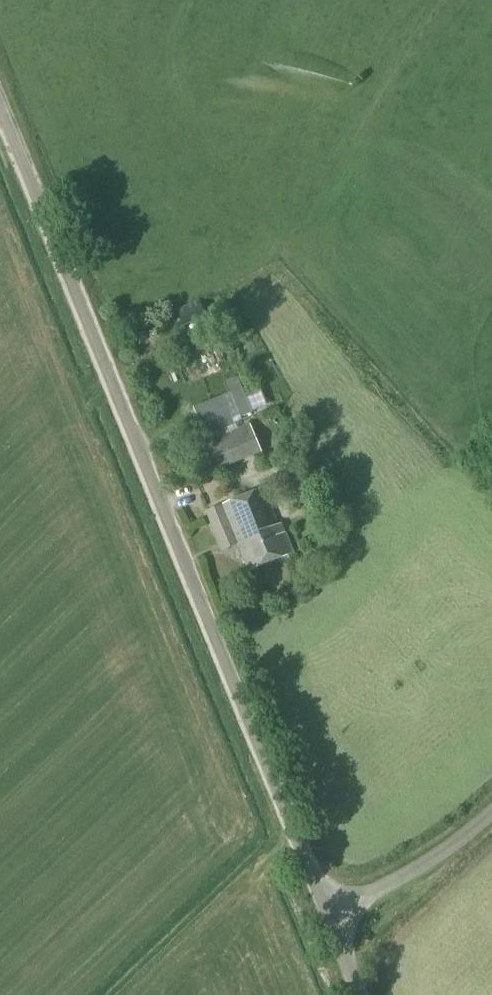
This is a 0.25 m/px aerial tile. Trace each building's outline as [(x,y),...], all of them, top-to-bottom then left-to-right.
[(207,317),(200,301),(177,310),(185,327),(207,317)] [(228,381),(232,391),(242,418),(253,413),(239,377),(228,381)] [(202,444),(214,471),(262,452),(251,425),(241,429),(226,394),(193,406),(208,442),(202,444)] [(238,544),(249,571),(293,553),(282,524),(278,525),(263,489),(206,512),(222,551),(238,544)]
